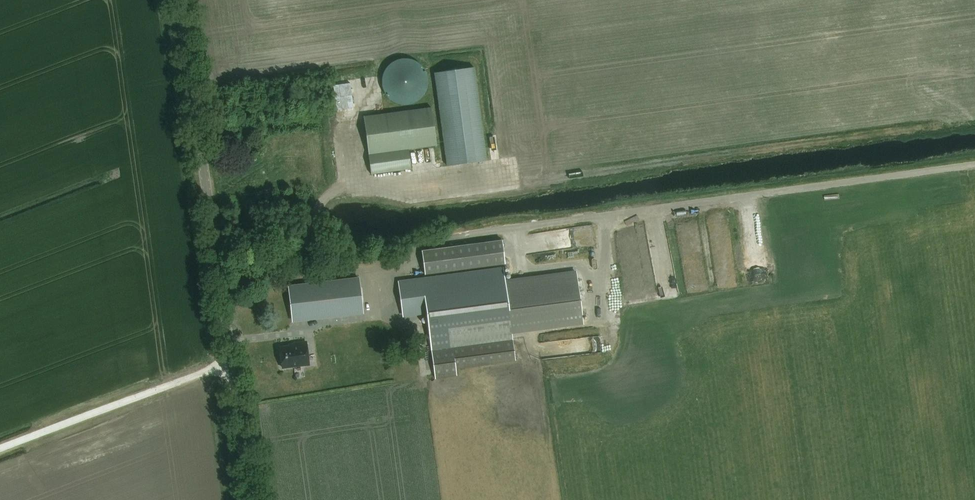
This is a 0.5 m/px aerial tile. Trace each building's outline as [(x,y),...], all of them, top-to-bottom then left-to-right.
[(410,61),(406,61),(402,61),(399,62),(395,64),(392,66),(389,68),(387,71),(386,75),(384,78),(384,82),(384,86),(385,89),(387,93),(389,96),(391,99),(394,101),(398,102),(401,103),(405,104),(409,104),(412,103),(416,101),(419,99),(422,97),(424,94),(426,90),(427,87),(427,83),(427,79),(426,76),(424,72),(422,69),(420,66),(417,64),(413,62),(410,61)] [(474,67),(434,72),(446,166),(487,161),(474,67)] [(350,85),(333,87),(337,111),(353,108),(350,85)] [(368,154),(371,175),(411,170),(409,150),(436,147),(431,108),(363,117),(368,154)] [(575,246),(595,245),(595,226),(573,227),(574,238),(575,238),(575,246)] [(424,274),(506,265),(504,241),(422,251),(424,274)] [(505,265),(398,280),(403,315),(428,312),(433,352),(431,352),(435,380),(457,377),(456,370),(516,362),(512,331),(584,321),(577,273),(508,282),(505,265)] [(358,279),(289,287),(293,322),(307,320),(316,319),(363,314),(358,279)] [(545,342),(547,357),(609,352),(608,336),(545,342)] [(282,370),(310,366),(307,342),(292,344),(293,345),(288,346),(279,347),(282,370)] [(298,378),(306,377),(305,367),(297,368),(298,378)]
